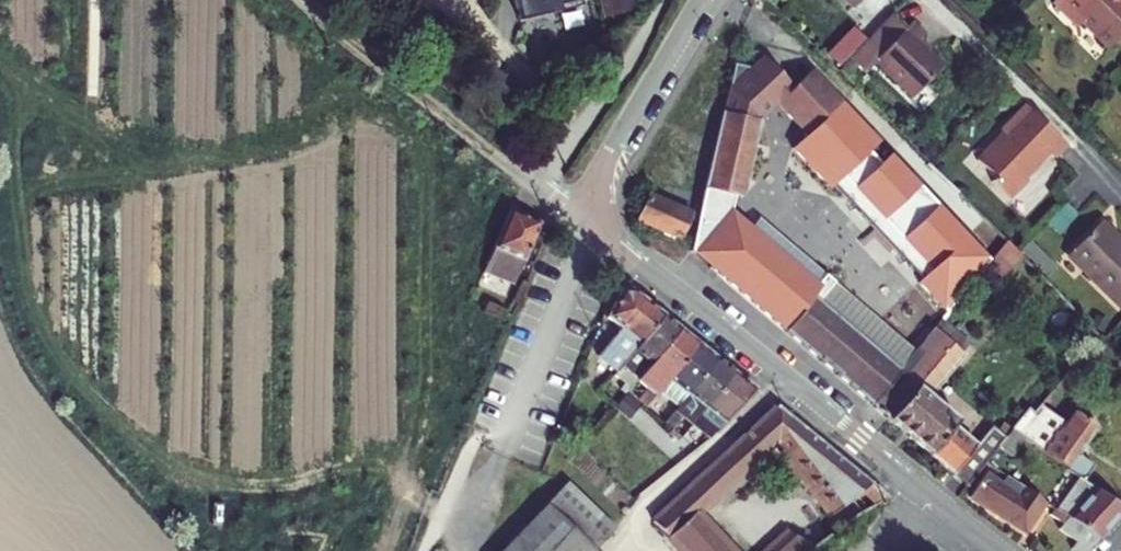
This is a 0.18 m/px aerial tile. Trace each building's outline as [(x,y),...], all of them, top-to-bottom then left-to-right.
[(583,0),(515,0),(520,21),(584,4),(583,0)] [(849,11),(859,0),(837,0),(849,11)] [(1050,4),(1076,29),(1081,24),(1107,50),(1120,36),(1120,2),(1119,0),(1055,0),(1050,4)] [(941,69),(916,43),(923,36),(911,24),(904,31),(889,16),(848,59),(863,73),(873,62),(910,99),(941,69)] [(695,213),(686,253),(883,427),(950,354),(933,338),(912,359),(893,379),(815,309),(834,289),(882,238),(874,231),(829,280),(739,197),(756,119),(774,101),(804,131),(838,97),(807,66),(789,84),(759,54),(746,66),(730,63),(719,111),(718,110),(702,184),(695,213)] [(1065,146),(1024,107),(1002,131),(1004,134),(978,161),(995,178),(992,182),(1009,199),(1027,180),(1023,175),(1029,169),(1031,171),(1049,152),(1055,157),(1059,152),(1065,146)] [(691,174),(686,194),(696,196),(701,171),(696,170),(695,174),(691,174)] [(965,204),(934,173),(886,220),(917,250),(965,204)] [(675,235),(687,210),(648,191),(647,190),(634,218),(675,235)] [(490,266),(510,276),(537,218),(508,204),(474,277),(482,281),(490,266)] [(1098,225),(1066,255),(1096,287),(1095,288),(1120,316),(1120,249),(1098,225)] [(1002,277),(1024,251),(1010,239),(988,266),(1002,277)] [(597,357),(615,374),(635,349),(664,315),(633,290),(628,286),(620,288),(606,317),(618,330),(597,357)] [(834,289),(815,309),(893,379),(912,359),(834,289)] [(669,319),(664,315),(635,349),(651,363),(680,328),(669,319)] [(699,345),(680,328),(651,363),(637,380),(657,396),(699,345)] [(705,350),(699,345),(657,396),(674,411),(717,360),(705,350)] [(961,364),(950,354),(883,427),(892,435),(932,471),(945,482),(968,456),(969,455),(947,435),(951,431),(923,406),(961,364)] [(734,374),(717,360),(674,411),(663,423),(670,429),(681,416),(691,425),(734,374)] [(734,374),(691,425),(682,436),(695,448),(707,439),(753,390),(734,374)] [(828,514),(858,492),(867,485),(774,408),(685,489),(687,491),(674,503),(672,500),(650,520),(665,536),(694,511),(773,444),(828,514)] [(1015,444),(1079,485),(1080,486),(1091,472),(1074,460),(1093,431),(1071,416),(1056,439),(1050,435),(1044,444),(1024,430),(1015,444)] [(1005,438),(990,455),(1053,495),(1061,483),(1074,492),(1079,485),(1015,444),(1005,438)] [(957,493),(981,465),(968,456),(945,482),(957,493)] [(1041,506),(1007,482),(1002,490),(982,477),(967,499),(1022,536),(1041,506)] [(543,503),(588,550),(611,527),(567,480),(543,503)] [(881,497),(867,485),(858,492),(871,504),(881,497)] [(1073,510),(1090,493),(1080,486),(1079,485),(1074,492),(1065,504),(1073,510)] [(1120,516),(1120,513),(1090,493),(1073,510),(1063,521),(1095,543),(1120,516)] [(588,550),(543,503),(514,531),(512,536),(506,550),(589,550),(588,550)] [(676,548),(705,522),(694,511),(665,536),(676,548)] [(1095,543),(1063,521),(1049,512),(1045,518),(1057,526),(1052,532),(1070,545),(1066,550),(1067,550),(1087,550),(1095,543)] [(705,522),(676,548),(678,550),(725,550),(728,548),(705,522)] [(512,536),(514,531),(494,550),(506,550),(512,536)] [(812,548),(787,532),(764,550),(809,550),(812,548)]
